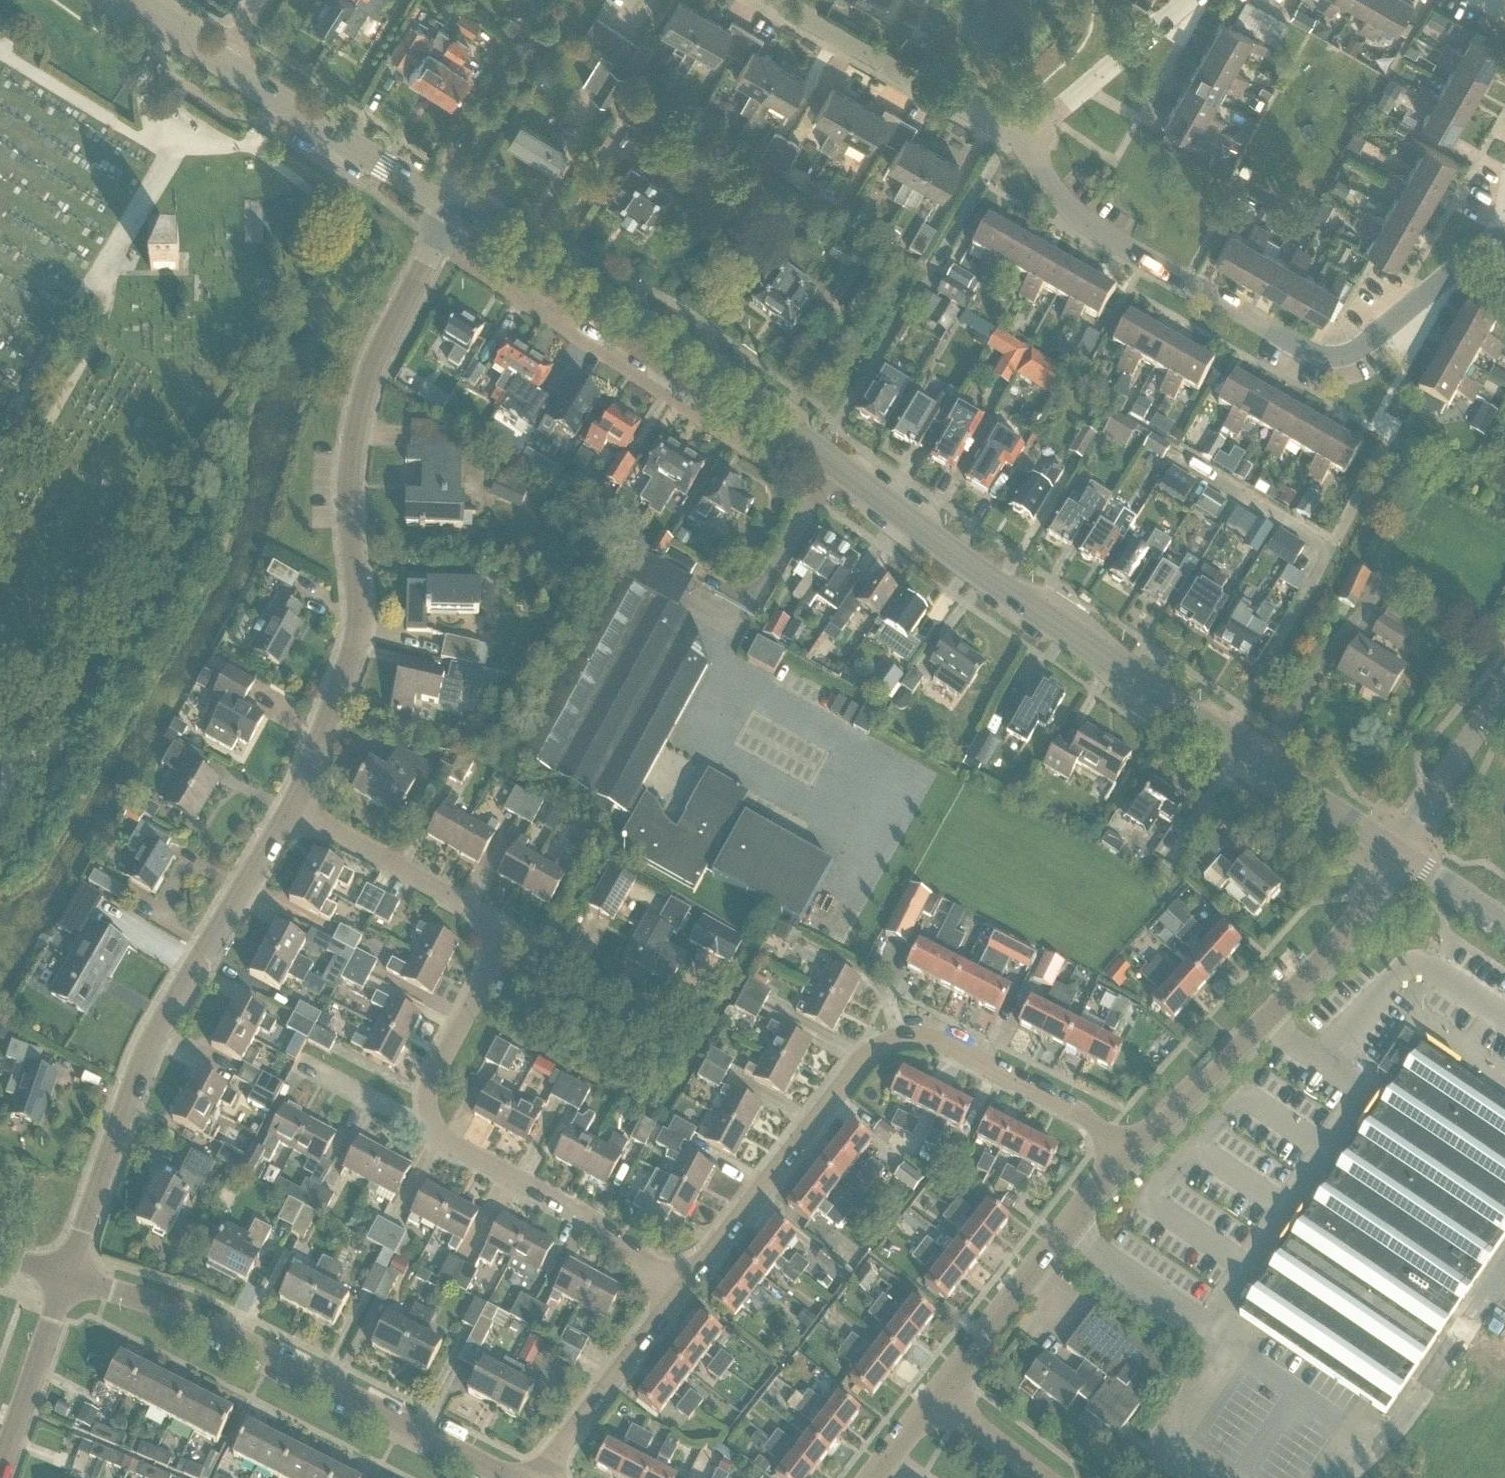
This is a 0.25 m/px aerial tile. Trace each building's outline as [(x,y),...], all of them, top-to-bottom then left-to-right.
[(354,32),(368,9),(376,14),(384,0),(324,0),(312,20),(334,34),(341,24),(354,32)] [(853,0),(878,14),(886,0),(853,0)] [(1244,28),(1257,6),(1246,0),(1234,22),(1244,28)] [(1324,11),(1330,0),(1320,0),(1316,6),(1324,11)] [(1324,11),(1332,15),(1340,0),(1330,0),(1324,11)] [(1354,7),(1367,14),(1358,30),(1366,34),(1385,0),(1358,0),(1354,7)] [(1366,34),(1374,39),(1383,23),(1397,30),(1414,0),(1385,0),(1366,34)] [(676,65),(705,15),(679,1),(662,30),(678,40),(666,60),(676,65)] [(1244,28),(1255,34),(1267,12),(1257,6),(1244,28)] [(480,24),(461,12),(454,25),(472,37),(480,24)] [(1255,34),(1266,40),(1278,18),(1267,12),(1255,34)] [(1434,12),(1428,21),(1435,25),(1441,15),(1434,12)] [(705,15),(676,65),(686,71),(698,51),(714,60),(721,48),(733,55),(748,30),(732,21),(727,28),(705,15)] [(582,37),(592,43),(606,23),(596,17),(582,37)] [(1266,40),(1276,46),(1289,24),(1278,18),(1266,40)] [(1211,41),(1240,58),(1247,45),(1264,54),(1268,45),(1223,20),(1211,41)] [(592,43),(603,50),(616,30),(606,23),(592,43)] [(424,32),(411,24),(391,56),(404,64),(409,57),(418,63),(409,77),(412,79),(410,82),(420,88),(422,85),(431,90),(461,42),(440,28),(434,38),(424,32)] [(603,50),(612,57),(626,37),(616,30),(603,50)] [(748,30),(733,55),(745,62),(734,80),(751,90),(740,108),(750,114),(779,64),(757,51),(764,39),(748,30)] [(612,57),(623,64),(637,44),(626,37),(612,57)] [(1446,43),(1442,51),(1489,77),(1501,56),(1470,38),(1463,52),(1446,43)] [(653,48),(640,40),(625,66),(638,73),(653,48)] [(1199,62),(1244,88),(1249,80),(1233,71),(1240,58),(1211,41),(1199,62)] [(461,42),(431,90),(439,96),(437,99),(447,105),(449,102),(452,103),(460,90),(465,92),(473,79),(469,76),(456,68),(470,47),(461,42)] [(1408,47),(1405,52),(1415,58),(1418,52),(1408,47)] [(1489,77),(1442,51),(1438,58),(1454,67),(1446,80),(1477,98),(1489,77)] [(615,61),(601,53),(583,82),(595,90),(596,91),(610,68),(615,61)] [(1187,83),(1216,100),(1224,86),(1240,96),(1244,88),(1199,62),(1187,83)] [(779,64),(750,114),(760,120),(771,101),(787,110),(805,79),(779,64)] [(686,71),(676,65),(668,80),(678,86),(686,71)] [(626,78),(610,68),(596,91),(595,90),(591,97),(607,108),(626,78)] [(1465,119),(1477,98),(1446,80),(1439,94),(1423,84),(1418,92),(1465,119)] [(1175,104),(1221,130),(1225,122),(1209,113),(1216,100),(1187,83),(1175,104)] [(1262,86),(1258,93),(1268,99),(1272,92),(1262,86)] [(830,152),(859,102),(833,87),(815,117),(831,126),(820,146),(830,152)] [(652,105),(631,91),(617,112),(638,126),(652,105)] [(1384,91),(1377,103),(1387,109),(1394,97),(1384,91)] [(1453,141),(1465,119),(1418,92),(1414,100),(1430,109),(1422,123),(1453,141)] [(1254,95),(1250,102),(1260,108),(1264,101),(1254,95)] [(888,142),(902,117),(885,108),(881,115),(859,102),(830,152),(840,158),(851,138),(867,147),(875,135),(888,142)] [(1221,130),(1175,104),(1163,126),(1192,142),(1200,128),(1216,137),(1221,130)] [(902,117),(888,142),(899,148),(888,167),(905,176),(894,195),(903,201),(932,151),(910,138),(917,126),(902,117)] [(508,142),(554,169),(566,149),(565,149),(574,133),(564,127),(559,135),(553,131),(548,139),(521,122),(508,142)] [(1240,128),(1235,137),(1245,143),(1250,134),(1240,128)] [(761,155),(774,162),(788,137),(775,130),(761,155)] [(1443,182),(1455,160),(1410,134),(1405,143),(1421,152),(1414,165),(1443,182)] [(800,144),(788,137),(774,162),(786,169),(800,144)] [(1377,145),(1364,138),(1358,149),(1370,157),(1377,145)] [(932,151),(903,201),(914,207),(925,187),(941,197),(958,166),(932,151)] [(1214,155),(1208,165),(1222,173),(1228,163),(1214,155)] [(632,219),(648,229),(672,191),(657,181),(665,169),(669,172),(672,167),(659,158),(648,175),(632,165),(607,202),(623,213),(622,213),(631,220),(632,219)] [(1431,203),(1443,182),(1414,165),(1406,178),(1390,169),(1386,177),(1431,203)] [(1431,203),(1386,177),(1382,184),(1398,194),(1390,207),(1419,223),(1431,203)] [(1338,179),(1332,188),(1344,195),(1349,185),(1338,179)] [(1419,223),(1390,207),(1383,220),(1366,211),(1362,219),(1407,244),(1419,223)] [(1317,210),(1313,218),(1321,223),(1326,215),(1317,210)] [(984,275),(1011,228),(990,216),(972,247),(986,255),(977,271),(984,275)] [(1395,266),(1407,244),(1362,219),(1358,226),(1374,235),(1366,249),(1395,266)] [(1236,272),(1262,227),(1256,223),(1255,223),(1246,239),(1232,231),(1215,260),(1236,272)] [(936,233),(923,226),(909,250),(922,258),(936,233)] [(1258,284),(1274,255),(1261,247),(1270,231),(1262,227),(1236,272),(1258,284)] [(1014,271),(1032,240),(1011,228),(984,275),(992,280),(1001,264),(1014,271)] [(1026,299),(1053,252),(1032,240),(1014,271),(1028,279),(1018,295),(1026,299)] [(1350,246),(1340,240),(1332,253),(1342,259),(1350,246)] [(148,270),(177,270),(177,242),(149,242),(148,270)] [(1279,296),(1305,251),(1297,246),(1288,262),(1274,255),(1258,284),(1279,296)] [(1300,308),(1317,279),(1303,271),(1312,255),(1305,251),(1279,296),(1300,308)] [(1056,295),(1074,264),(1053,252),(1026,299),(1034,304),(1043,288),(1056,295)] [(1068,323),(1095,276),(1074,264),(1056,295),(1069,303),(1060,319),(1068,323)] [(778,266),(753,303),(791,330),(817,293),(778,266)] [(980,281),(954,266),(946,278),(972,294),(980,281)] [(1317,279),(1300,308),(1321,320),(1347,275),(1338,270),(1329,286),(1317,279)] [(877,285),(860,274),(839,307),(855,318),(877,285)] [(1095,276),(1068,323),(1075,327),(1084,311),(1098,319),(1116,288),(1095,276)] [(971,294),(946,279),(937,293),(967,311),(975,297),(971,294)] [(929,320),(940,301),(925,292),(914,311),(929,320)] [(940,301),(929,320),(921,332),(940,344),(960,311),(941,300),(940,301)] [(1023,328),(1038,309),(1025,300),(1011,319),(1023,328)] [(1454,329),(1499,355),(1504,347),(1488,338),(1496,324),(1466,308),(1454,329)] [(468,354),(484,328),(461,310),(443,339),(457,347),(448,361),(459,367),(467,354),(468,354)] [(1124,372),(1151,324),(1130,312),(1112,343),(1126,351),(1117,368),(1124,372)] [(1155,367),(1172,337),(1151,324),(1124,372),(1132,376),(1142,360),(1155,367)] [(1499,355),(1454,329),(1442,350),(1471,367),(1478,355),(1494,364),(1499,355)] [(1088,333),(1077,354),(1087,360),(1099,339),(1088,333)] [(1167,396),(1194,349),(1172,337),(1155,367),(1168,375),(1159,391),(1167,396)] [(883,358),(896,366),(906,348),(893,341),(883,358)] [(1015,341),(996,372),(1011,381),(1015,374),(1027,354),(1030,351),(1015,341)] [(506,394),(530,356),(509,342),(495,364),(507,372),(497,389),(506,394)] [(1194,349),(1167,396),(1174,400),(1183,384),(1197,392),(1215,361),(1194,349)] [(1027,354),(1015,374),(1032,385),(1047,360),(1033,351),(1030,350),(1030,351),(1027,354)] [(1471,367),(1442,350),(1430,371),(1475,397),(1480,389),(1464,380),(1471,367)] [(530,356),(506,394),(515,400),(526,384),(538,391),(552,369),(530,356)] [(485,369),(472,361),(461,380),(474,388),(485,369)] [(875,382),(857,412),(882,427),(900,398),(908,384),(884,369),(876,383),(875,382)] [(1475,397),(1430,371),(1418,392),(1447,409),(1455,395),(1471,404),(1475,397)] [(1231,432),(1230,432),(1257,385),(1236,373),(1218,404),(1232,412),(1218,436),(1213,433),(1201,455),(1214,462),(1219,452),(1225,442),(1231,432)] [(1110,389),(1097,381),(1089,393),(1102,402),(1110,389)] [(418,396),(442,411),(450,398),(426,383),(418,396)] [(599,397),(578,384),(570,396),(562,391),(538,432),(549,439),(557,426),(574,437),(599,397)] [(1247,420),(1260,428),(1278,397),(1257,385),(1230,432),(1231,432),(1225,442),(1232,445),(1237,436),(1238,436),(1247,420)] [(949,387),(944,396),(953,402),(959,393),(949,387)] [(910,407),(892,435),(908,445),(909,442),(918,448),(933,422),(939,425),(953,402),(944,396),(943,395),(934,410),(917,400),(912,408),(910,407)] [(1265,451),(1272,456),(1299,409),(1278,397),(1260,428),(1274,436),(1265,451)] [(1136,399),(1130,414),(1142,420),(1149,405),(1136,399)] [(983,417),(957,402),(943,426),(948,428),(930,459),(953,471),(963,453),(967,455),(972,445),(969,443),(983,417)] [(547,410),(534,403),(523,425),(535,431),(547,410)] [(1498,412),(1483,403),(1474,417),(1489,426),(1498,412)] [(602,427),(599,425),(587,445),(599,453),(606,441),(623,451),(641,423),(627,414),(625,416),(613,409),(602,427)] [(1289,444),(1302,452),(1320,421),(1299,409),(1272,456),(1280,460),(1289,444)] [(1134,424),(1115,413),(1102,435),(1121,446),(1134,424)] [(1306,475),(1314,480),(1341,433),(1320,421),(1302,452),(1315,459),(1306,475)] [(493,427),(486,437),(515,456),(521,446),(493,427)] [(1097,435),(1083,427),(1068,451),(1082,460),(1097,435)] [(986,446),(966,480),(987,493),(1004,464),(1011,468),(1024,447),(993,429),(984,445),(986,446)] [(1341,433),(1314,480),(1321,484),(1330,468),(1345,476),(1362,445),(1341,433)] [(1172,446),(1151,434),(1142,448),(1163,461),(1172,446)] [(649,510),(684,452),(664,439),(642,475),(651,480),(639,500),(650,506),(648,509),(649,510)] [(407,495),(406,526),(462,528),(463,497),(459,497),(460,450),(408,449),(408,463),(423,464),(423,482),(417,481),(416,496),(407,495)] [(555,483),(562,472),(527,451),(520,461),(555,483)] [(636,463),(619,452),(603,478),(620,488),(636,463)] [(684,452),(649,510),(660,517),(675,492),(684,497),(705,464),(684,452)] [(1238,463),(1219,452),(1214,462),(1212,464),(1231,475),(1238,463)] [(1029,478),(1010,508),(1013,509),(1013,514),(1019,518),(1023,516),(1032,521),(1064,471),(1053,464),(1040,485),(1029,478)] [(1196,481),(1172,466),(1158,487),(1183,503),(1196,481)] [(740,494),(744,487),(721,472),(703,501),(700,499),(692,512),(705,520),(713,508),(726,516),(731,509),(744,517),(753,502),(740,494)] [(1064,506),(1047,534),(1062,543),(1063,541),(1070,546),(1084,524),(1092,529),(1105,508),(1112,497),(1090,483),(1079,501),(1070,496),(1064,506)] [(1228,502),(1207,489),(1195,507),(1216,520),(1228,502)] [(1321,498),(1307,490),(1295,511),(1309,519),(1321,498)] [(1222,525),(1245,539),(1256,521),(1233,506),(1222,525)] [(1095,560),(1103,565),(1119,538),(1123,540),(1135,520),(1123,513),(1110,533),(1096,524),(1078,552),(1094,562),(1095,560)] [(1271,540),(1298,556),(1305,544),(1279,528),(1271,540)] [(1128,545),(1110,574),(1132,588),(1151,559),(1157,563),(1170,542),(1155,532),(1142,553),(1128,545)] [(673,541),(660,533),(649,552),(662,560),(673,541)] [(801,602),(839,547),(819,533),(796,565),(808,573),(792,596),(801,602)] [(816,597),(837,612),(861,578),(851,571),(859,561),(839,547),(823,570),(801,602),(809,608),(816,597)] [(693,582),(631,548),(518,755),(632,817),(615,849),(695,892),(707,871),(801,922),(834,862),(740,811),(749,794),(708,772),(679,825),(670,819),(662,811),(666,804),(657,799),(656,802),(639,790),(707,665),(688,615),(677,610),(693,582)] [(697,565),(669,549),(662,563),(690,578),(697,565)] [(1157,601),(1164,605),(1181,578),(1186,581),(1199,562),(1188,555),(1175,574),(1159,564),(1141,593),(1156,603),(1157,601)] [(299,576),(274,562),(266,575),(292,589),(299,576)] [(1371,575),(1353,566),(1336,599),(1355,608),(1371,575)] [(1189,624),(1207,635),(1228,602),(1218,595),(1226,581),(1204,567),(1195,581),(1175,614),(1189,623),(1189,624)] [(865,592),(856,585),(829,625),(841,633),(860,605),(880,618),(884,611),(891,615),(901,600),(895,596),(898,591),(876,576),(865,592)] [(408,588),(407,631),(426,632),(427,612),(479,614),(480,584),(427,582),(427,589),(408,588)] [(254,650),(279,664),(300,625),(294,621),(301,608),(279,595),(271,609),(275,612),(254,650)] [(904,597),(901,600),(891,615),(884,625),(895,632),(886,644),(898,652),(926,612),(917,606),(917,601),(910,596),(906,598),(904,597)] [(1259,612),(1235,597),(1226,610),(1230,613),(1214,639),(1234,652),(1259,612)] [(1275,610),(1264,604),(1259,612),(1234,652),(1254,665),(1272,637),(1262,630),(1275,610)] [(791,620),(774,611),(762,633),(779,642),(791,620)] [(1409,635),(1382,617),(1371,634),(1398,651),(1409,635)] [(480,644),(445,636),(440,658),(475,666),(480,644)] [(949,636),(931,663),(940,669),(933,679),(961,699),(969,687),(985,664),(959,645),(960,644),(949,636)] [(758,640),(748,659),(773,673),(784,654),(758,640)] [(1387,697),(1405,669),(1359,640),(1340,670),(1365,686),(1366,684),(1387,697)] [(478,669),(451,663),(447,680),(474,686),(478,669)] [(903,677),(883,663),(868,686),(888,699),(903,677)] [(400,666),(390,711),(412,716),(416,698),(438,703),(444,676),(400,666)] [(225,700),(205,737),(232,752),(238,740),(248,745),(264,716),(242,704),(254,682),(228,668),(214,694),(225,700)] [(924,677),(912,669),(900,686),(912,694),(924,677)] [(204,671),(197,684),(204,688),(211,675),(204,671)] [(1064,694),(1042,681),(1029,704),(1024,700),(1006,731),(1026,743),(1038,723),(1045,727),(1064,694)] [(882,706),(868,699),(853,726),(867,734),(882,706)] [(1113,784),(1131,753),(1086,727),(1074,749),(1058,740),(1043,765),(1068,780),(1077,763),(1113,784)] [(994,740),(978,732),(964,758),(980,767),(994,740)] [(165,801),(198,820),(219,784),(201,774),(208,762),(175,742),(162,764),(180,774),(165,801)] [(370,762),(353,793),(395,817),(417,778),(426,782),(433,769),(399,750),(392,763),(401,768),(396,777),(370,762)] [(474,762),(460,754),(447,777),(461,785),(474,762)] [(1186,805),(1153,782),(1139,803),(1136,800),(1123,821),(1145,835),(1157,817),(1172,827),(1186,805)] [(503,809),(517,817),(529,795),(515,788),(503,809)] [(427,835),(452,849),(469,820),(453,810),(459,800),(450,795),(427,835)] [(543,803),(529,795),(517,817),(531,825),(543,803)] [(564,815),(545,805),(535,823),(554,833),(564,815)] [(469,820),(452,849),(477,863),(499,825),(491,820),(486,829),(469,820)] [(137,855),(125,876),(155,894),(176,859),(163,851),(170,839),(141,822),(126,848),(137,855)] [(599,835),(584,827),(572,849),(587,857),(599,835)] [(1108,833),(1101,843),(1118,853),(1124,844),(1108,833)] [(498,875),(523,890),(540,860),(523,850),(529,841),(521,836),(498,875)] [(301,877),(332,893),(337,883),(348,889),(355,876),(314,854),(301,877)] [(1279,888),(1247,860),(1235,873),(1220,859),(1204,878),(1219,892),(1228,882),(1246,899),(1241,905),(1253,917),(1259,910),(1260,910),(1279,888)] [(540,860),(523,890),(548,904),(569,867),(558,861),(554,868),(540,860)] [(633,879),(609,865),(587,904),(611,918),(633,879)] [(129,891),(95,871),(88,882),(123,902),(129,891)] [(332,893),(301,877),(289,900),(330,922),(337,908),(327,902),(332,893)] [(104,896),(81,883),(62,916),(75,924),(80,914),(90,920),(104,896)] [(930,894),(909,883),(885,932),(906,942),(930,894)] [(356,907),(373,916),(385,895),(367,885),(356,907)] [(399,902),(385,895),(373,916),(388,924),(399,902)] [(941,901),(930,895),(921,913),(932,919),(941,901)] [(647,918),(624,958),(650,973),(650,972),(670,983),(685,955),(665,944),(672,932),(676,934),(690,909),(670,898),(657,923),(647,918)] [(965,911),(954,905),(943,925),(954,931),(965,911)] [(744,939),(702,916),(688,942),(730,965),(744,939)] [(1203,930),(1191,919),(1182,928),(1195,939),(1203,930)] [(802,934),(780,922),(772,937),(794,949),(802,934)] [(75,952),(51,994),(86,1014),(107,976),(110,978),(129,946),(88,923),(72,951),(75,952)] [(954,931),(943,925),(931,950),(919,944),(907,968),(930,979),(942,955),(947,946),(954,931)] [(262,951),(307,975),(313,965),(297,956),(305,942),(275,926),(262,951)] [(333,939),(354,950),(354,949),(356,950),(362,938),(340,927),(333,939)] [(1203,946),(1223,964),(1240,945),(1220,927),(1203,946)] [(428,928),(414,953),(445,969),(458,943),(428,928)] [(1195,939),(1182,928),(1174,937),(1187,948),(1195,939)] [(954,931),(947,946),(957,951),(965,937),(954,931)] [(975,972),(964,967),(952,991),(975,1002),(1007,939),(995,933),(975,972)] [(354,950),(333,939),(326,952),(348,963),(354,950)] [(1037,954),(1007,939),(975,1002),(997,1014),(1010,990),(998,984),(1010,960),(1029,970),(1037,954)] [(1203,946),(1186,965),(1206,983),(1223,964),(1203,946)] [(348,963),(370,975),(377,961),(354,949),(354,950),(348,963)] [(307,975),(262,951),(250,974),(279,990),(287,975),(303,984),(307,975)] [(431,994),(445,969),(414,953),(407,967),(392,959),(386,971),(431,994)] [(1064,963),(1046,954),(1033,979),(1051,988),(1064,963)] [(930,979),(952,991),(964,967),(942,955),(930,979)] [(1169,968),(1157,957),(1149,966),(1161,977),(1169,968)] [(362,989),(370,975),(348,963),(340,978),(362,989)] [(829,964),(816,990),(846,1006),(859,981),(829,964)] [(1186,965),(1169,984),(1189,1002),(1206,983),(1186,965)] [(1154,986),(1161,977),(1149,966),(1141,974),(1154,986)] [(741,994),(763,1006),(771,992),(749,980),(741,994)] [(1019,1024),(1041,1036),(1066,988),(1055,983),(1043,1007),(1031,1001),(1019,1024)] [(1172,1021),(1189,1002),(1169,984),(1152,1003),(1172,1021)] [(1041,1036),(1064,1047),(1076,1024),(1064,1017),(1076,994),(1066,988),(1041,1036)] [(846,1006),(816,990),(807,1007),(800,1003),(795,1011),(832,1031),(846,1006)] [(384,1011),(377,1025),(407,1041),(420,1016),(376,993),(371,1004),(384,1011)] [(763,1006),(741,994),(734,1009),(756,1020),(763,1006)] [(1100,1006),(1099,1007),(1108,1013),(1115,999),(1106,994),(1100,1006)] [(236,1000),(223,1024),(253,1040),(259,1030),(269,1035),(276,1022),(266,1017),(266,1016),(236,1000)] [(294,1015),(314,1026),(321,1014),(300,1003),(294,1015)] [(327,1026),(339,1028),(344,1007),(332,1005),(327,1026)] [(1111,1011),(1104,1026),(1114,1031),(1121,1016),(1111,1011)] [(314,1026),(294,1015),(287,1028),(308,1039),(314,1026)] [(767,1052),(797,1069),(810,1043),(771,1022),(767,1030),(776,1035),(767,1052)] [(249,1049),(253,1040),(223,1024),(211,1047),(241,1063),(242,1062),(252,1068),(259,1055),(249,1049)] [(1087,1059),(1099,1035),(1088,1030),(1076,1024),(1064,1047),(1087,1059)] [(394,1066),(407,1041),(377,1025),(368,1042),(362,1039),(358,1047),(364,1050),(363,1051),(394,1066)] [(329,1052),(336,1038),(316,1027),(308,1041),(329,1052)] [(1109,1071),(1121,1047),(1099,1035),(1087,1059),(1109,1071)] [(511,1047),(496,1039),(484,1060),(499,1068),(511,1047)] [(39,1125),(57,1075),(36,1068),(42,1052),(12,1041),(6,1058),(17,1062),(12,1078),(20,1081),(9,1115),(39,1125)] [(1239,1315),(1272,1337),(1357,1395),(1385,1414),(1504,1237),(1504,1103),(1444,1062),(1421,1046),(1414,1057),(1401,1048),(1390,1064),(1403,1073),(1239,1315)] [(704,1064),(726,1075),(734,1061),(712,1049),(704,1064)] [(797,1069),(767,1052),(757,1069),(748,1064),(744,1073),(783,1094),(797,1069)] [(726,1075),(704,1064),(697,1078),(719,1089),(726,1075)] [(891,1095),(914,1106),(926,1083),(903,1071),(891,1095)] [(184,1097),(215,1113),(220,1103),(230,1108),(237,1096),(227,1090),(228,1089),(198,1072),(184,1097)] [(255,1088),(275,1100),(283,1085),(262,1074),(255,1088)] [(576,1082),(561,1075),(550,1096),(564,1104),(576,1082)] [(499,1128),(516,1097),(499,1088),(503,1082),(495,1077),(474,1114),(499,1128)] [(576,1082),(564,1104),(579,1111),(590,1090),(576,1082)] [(948,1095),(926,1083),(914,1106),(936,1118),(948,1095)] [(718,1115),(748,1131),(761,1106),(731,1090),(724,1086),(720,1094),(727,1098),(718,1115)] [(275,1100),(255,1088),(248,1101),(269,1112),(275,1100)] [(971,1106),(948,1095),(936,1118),(931,1127),(942,1133),(947,1123),(959,1130),(971,1106)] [(215,1113),(184,1097),(172,1120),(202,1136),(203,1135),(213,1140),(220,1128),(210,1123),(215,1113)] [(533,1106),(516,1097),(499,1128),(525,1142),(541,1111),(544,1106),(536,1101),(533,1106)] [(252,1178),(262,1159),(269,1163),(280,1143),(293,1151),(310,1120),(299,1114),(301,1111),(289,1104),(287,1108),(285,1107),(261,1151),(250,1145),(245,1156),(237,1170),(252,1178)] [(909,1116),(898,1111),(890,1125),(901,1131),(909,1116)] [(554,1158),(579,1171),(596,1140),(585,1134),(592,1123),(595,1116),(588,1112),(585,1119),(577,1115),(554,1158)] [(734,1156),(748,1131),(718,1115),(708,1132),(702,1128),(697,1136),(734,1156)] [(977,1139),(1000,1150),(1012,1126),(989,1115),(977,1139)] [(909,1116),(901,1131),(912,1136),(920,1122),(909,1116)] [(656,1125),(641,1118),(630,1139),(644,1147),(656,1125)] [(684,1142),(689,1144),(696,1130),(675,1118),(667,1132),(684,1142)] [(310,1120),(293,1151),(319,1164),(335,1134),(310,1120)] [(897,1134),(881,1121),(873,1131),(889,1144),(897,1134)] [(850,1126),(834,1146),(855,1162),(871,1142),(850,1126)] [(1034,1138),(1012,1126),(1000,1150),(1022,1162),(1034,1138)] [(931,1127),(923,1142),(935,1148),(942,1133),(931,1127)] [(668,1177),(699,1194),(712,1168),(679,1150),(684,1142),(667,1132),(663,1129),(655,1144),(679,1157),(669,1177),(668,1177)] [(596,1140),(579,1171),(605,1185),(628,1142),(614,1135),(607,1146),(596,1140)] [(1057,1150),(1034,1138),(1022,1162),(1017,1171),(1010,1186),(1021,1191),(1033,1167),(1045,1173),(1057,1150)] [(369,1182),(385,1152),(360,1139),(344,1168),(369,1182)] [(245,1156),(224,1144),(217,1159),(237,1170),(245,1156)] [(834,1146),(819,1165),(840,1182),(855,1162),(834,1146)] [(158,1179),(136,1222),(166,1237),(189,1195),(195,1198),(204,1180),(213,1162),(190,1150),(181,1168),(183,1169),(173,1187),(158,1179)] [(411,1166),(385,1152),(369,1182),(395,1196),(411,1166)] [(995,1160),(983,1154),(976,1169),(987,1174),(995,1160)] [(884,1169),(871,1158),(863,1168),(877,1179),(884,1169)] [(924,1178),(904,1163),(893,1177),(913,1192),(924,1178)] [(803,1185),(824,1202),(824,1201),(840,1182),(819,1165),(803,1185)] [(1017,1171),(1006,1165),(999,1180),(1010,1186),(1017,1171)] [(877,1179),(863,1168),(856,1178),(869,1189),(877,1179)] [(685,1219),(699,1194),(668,1177),(669,1177),(662,1173),(656,1184),(651,1181),(643,1194),(640,1193),(632,1206),(664,1224),(671,1211),(685,1219)] [(304,1206),(309,1208),(320,1187),(306,1179),(294,1201),(304,1206)] [(437,1228),(453,1198),(428,1184),(412,1214),(408,1221),(416,1226),(420,1218),(437,1228)] [(824,1201),(824,1202),(803,1185),(787,1205),(808,1222),(817,1211),(838,1228),(845,1219),(832,1208),(824,1201)] [(309,1208),(316,1213),(322,1216),(334,1194),(320,1187),(309,1208)] [(937,1199),(924,1189),(916,1200),(929,1210),(937,1199)] [(304,1206),(294,1201),(289,1198),(277,1220),(292,1228),(304,1206)] [(478,1211),(453,1198),(437,1228),(453,1237),(448,1247),(456,1252),(462,1241),(478,1211)] [(840,1198),(832,1208),(845,1219),(853,1209),(840,1198)] [(962,1217),(969,1207),(957,1198),(950,1207),(962,1217)] [(386,1218),(390,1207),(370,1199),(365,1210),(386,1218)] [(993,1240),(1008,1220),(987,1204),(971,1224),(993,1240)] [(292,1228),(290,1232),(303,1239),(316,1213),(309,1208),(304,1206),(292,1228)] [(971,1224),(962,1217),(950,1207),(942,1217),(964,1234),(956,1244),(977,1261),(993,1240),(971,1224)] [(498,1251),(512,1259),(528,1229),(503,1216),(479,1260),(490,1266),(498,1251)] [(365,1239),(379,1247),(391,1225),(377,1217),(365,1239)] [(228,1226),(206,1267),(235,1282),(237,1278),(246,1282),(259,1257),(258,1256),(272,1230),(255,1221),(248,1236),(228,1226)] [(775,1221),(759,1241),(780,1258),(796,1238),(775,1221)] [(391,1225),(379,1247),(382,1248),(394,1254),(405,1232),(391,1225)] [(528,1229),(512,1259),(529,1268),(525,1276),(533,1280),(553,1243),(528,1229)] [(931,1257),(939,1247),(926,1237),(918,1247),(931,1257)] [(790,1265),(780,1258),(759,1241),(744,1261),(765,1278),(774,1266),(784,1273),(782,1275),(794,1284),(802,1274),(790,1265)] [(961,1281),(977,1261),(956,1244),(948,1254),(939,1247),(931,1257),(940,1264),(961,1281)] [(924,1266),(931,1257),(918,1247),(911,1256),(924,1266)] [(382,1248),(361,1289),(373,1295),(386,1269),(394,1254),(382,1248)] [(852,1271),(824,1249),(816,1259),(844,1281),(852,1271)] [(464,1263),(449,1255),(437,1277),(452,1285),(464,1263)] [(798,1255),(790,1265),(802,1274),(809,1264),(798,1255)] [(280,1300),(306,1313),(333,1262),(322,1256),(312,1277),(296,1269),(280,1300)] [(409,1262),(395,1256),(390,1267),(403,1274),(409,1262)] [(580,1304),(596,1275),(570,1261),(550,1300),(558,1304),(563,1295),(580,1304)] [(749,1298),(750,1297),(765,1278),(744,1261),(728,1281),(749,1298)] [(333,1262),(306,1313),(333,1327),(349,1296),(332,1287),(343,1267),(333,1262)] [(464,1263),(452,1285),(466,1293),(478,1271),(464,1263)] [(961,1281),(940,1264),(925,1284),(946,1301),(961,1281)] [(877,1276),(863,1266),(851,1283),(865,1293),(877,1276)] [(398,1276),(386,1269),(373,1295),(385,1301),(398,1276)] [(596,1275),(580,1304),(597,1314),(592,1323),(600,1327),(621,1289),(596,1275)] [(763,1324),(770,1315),(757,1304),(758,1303),(750,1297),(749,1298),(728,1281),(712,1301),(733,1318),(742,1307),(763,1324)] [(535,1301),(521,1294),(509,1315),(523,1323),(535,1301)] [(757,1304),(770,1315),(778,1305),(765,1294),(758,1303),(757,1304)] [(895,1304),(882,1294),(875,1303),(888,1314),(895,1304)] [(462,1322),(474,1328),(486,1303),(474,1297),(462,1322)] [(918,1337),(934,1316),(912,1300),(897,1320),(918,1337)] [(535,1301),(523,1323),(537,1331),(549,1309),(535,1301)] [(493,1323),(491,1322),(498,1309),(486,1303),(474,1328),(468,1339),(481,1346),(493,1323)] [(881,1323),(888,1314),(875,1303),(868,1313),(881,1323)] [(399,1361),(425,1309),(415,1304),(404,1324),(388,1316),(372,1347),(399,1361)] [(435,1314),(425,1309),(399,1361),(426,1375),(442,1344),(425,1335),(435,1314)] [(1045,1354),(1025,1379),(1066,1410),(1078,1395),(1090,1404),(1077,1420),(1108,1444),(1169,1366),(1096,1309),(1066,1347),(1085,1362),(1074,1376),(1045,1354)] [(1485,1325),(1496,1333),(1504,1321),(1504,1320),(1495,1312),(1485,1325)] [(700,1317),(684,1337),(706,1354),(721,1334),(700,1317)] [(902,1357),(918,1337),(897,1320),(881,1340),(902,1357)] [(567,1328),(560,1341),(581,1353),(588,1339),(567,1328)] [(887,1377),(902,1357),(881,1340),(873,1350),(852,1333),(844,1343),(856,1353),(866,1360),(887,1377)] [(684,1337),(669,1357),(690,1374),(706,1354),(684,1337)] [(580,1354),(557,1341),(550,1354),(574,1366),(580,1354)] [(844,1343),(837,1353),(849,1362),(856,1353),(844,1343)] [(714,1360),(727,1370),(734,1360),(721,1350),(714,1360)] [(105,1385),(122,1394),(138,1364),(120,1355),(105,1385)] [(669,1357),(653,1377),(674,1394),(690,1374),(669,1357)] [(468,1393),(493,1406),(515,1364),(505,1359),(499,1370),(484,1362),(468,1393)] [(727,1370),(714,1360),(706,1370),(719,1380),(727,1370)] [(871,1397),(887,1377),(866,1360),(850,1380),(871,1397)] [(1224,1360),(1220,1372),(1233,1377),(1237,1364),(1224,1360)] [(122,1394),(146,1406),(161,1376),(138,1364),(122,1394)] [(515,1364),(493,1406),(517,1419),(534,1388),(518,1380),(524,1369),(515,1364)] [(169,1419),(185,1388),(161,1376),(146,1406),(169,1419)] [(659,1414),(674,1394),(653,1377),(637,1397),(659,1414)] [(193,1431),(209,1400),(185,1388),(169,1419),(193,1431)] [(690,1390),(682,1400),(695,1410),(703,1400),(690,1390)] [(801,1400),(814,1410),(843,1433),(859,1412),(838,1396),(830,1407),(808,1390),(801,1400)] [(209,1400),(193,1431),(217,1443),(233,1412),(209,1400)] [(695,1410),(682,1400),(674,1409),(687,1420),(693,1412),(695,1410)] [(814,1410),(801,1400),(793,1409),(806,1420),(814,1410)] [(58,1402),(54,1412),(66,1417),(70,1408),(58,1402)] [(84,1408),(78,1421),(91,1427),(97,1414),(84,1408)] [(828,1453),(843,1433),(822,1417),(807,1436),(828,1453)] [(90,1435),(106,1442),(111,1430),(95,1423),(90,1435)] [(256,1467),(272,1436),(249,1425),(233,1455),(256,1467)] [(635,1445),(643,1431),(632,1425),(625,1440),(635,1445)] [(126,1436),(111,1430),(106,1442),(121,1448),(126,1436)] [(790,1440),(777,1430),(769,1440),(782,1449),(790,1440)] [(653,1436),(643,1431),(635,1445),(646,1451),(653,1436)] [(278,1477),(279,1477),(294,1448),(272,1436),(256,1467),(278,1477)] [(812,1473),(828,1453),(807,1436),(791,1456),(812,1473)] [(782,1449),(769,1440),(762,1449),(775,1459),(782,1449)] [(676,1448),(665,1442),(657,1457),(669,1463),(676,1448)] [(137,1455),(152,1461),(157,1449),(142,1443),(137,1455)] [(617,1477),(618,1477),(630,1455),(608,1443),(596,1467),(617,1477)] [(89,1456),(105,1462),(110,1450),(94,1444),(89,1456)] [(316,1459),(294,1448),(279,1477),(307,1477),(316,1459)] [(172,1456),(157,1449),(152,1461),(167,1467),(172,1456)] [(125,1457),(110,1450),(105,1462),(120,1469),(125,1457)] [(653,1466),(630,1455),(618,1477),(647,1477),(653,1466)] [(812,1473),(791,1456),(776,1477),(777,1477),(808,1477),(812,1473)] [(338,1470),(316,1459),(307,1477),(335,1477),(338,1470)] [(193,1477),(200,1477),(204,1469),(188,1462),(183,1474),(193,1477)] [(143,1477),(152,1477),(156,1469),(140,1463),(135,1475),(143,1477)] [(653,1466),(647,1477),(676,1477),(653,1466)] [(156,1469),(152,1477),(170,1477),(171,1476),(156,1469)] [(729,1475),(718,1470),(714,1477),(727,1477),(729,1475)]
